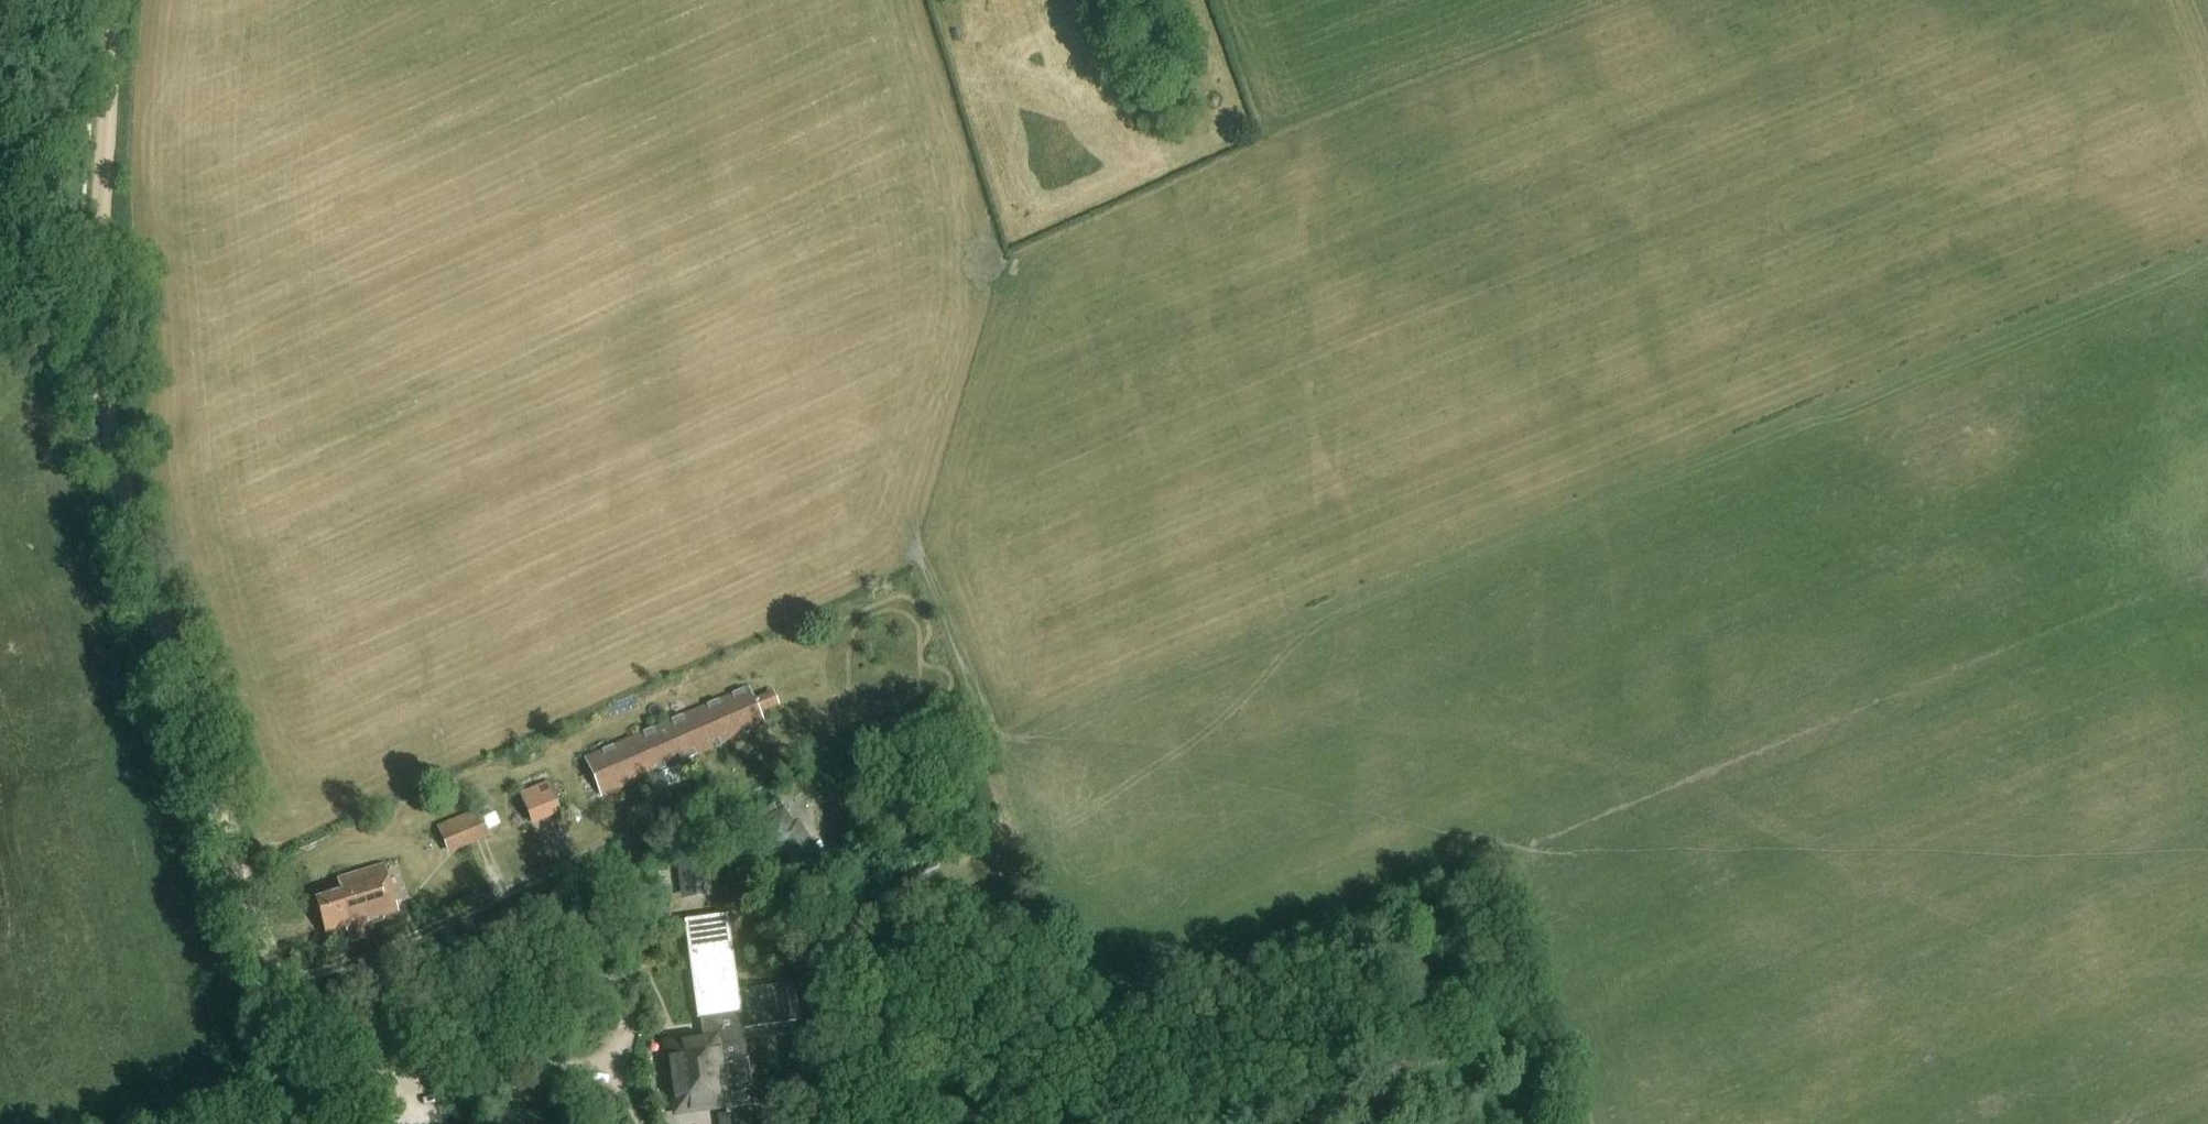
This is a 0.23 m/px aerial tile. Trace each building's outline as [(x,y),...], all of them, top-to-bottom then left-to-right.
[(749,687),(585,758),(602,799),(767,729),(749,687)] [(773,690),(755,699),(762,713),(780,705),(773,690)] [(548,783),(521,794),(531,818),(558,807),(548,783)] [(785,852),(797,872),(822,858),(800,819),(789,825),(779,807),(749,825),(769,861),(785,852)] [(437,828),(450,857),(491,839),(479,810),(437,828)] [(705,863),(680,866),(684,897),(709,894),(705,863)] [(366,940),(362,927),(400,915),(385,864),(338,879),(342,891),(317,899),(327,933),(346,927),(352,944),(366,940)] [(739,991),(730,916),(687,921),(698,1016),(704,1015),(707,1038),(672,1042),(680,1112),(727,1106),(730,1106),(730,1104),(740,1102),(740,1108),(753,1106),(749,1078),(753,1077),(752,1070),(748,1071),(743,1029),(800,1022),(795,984),(739,991)]
